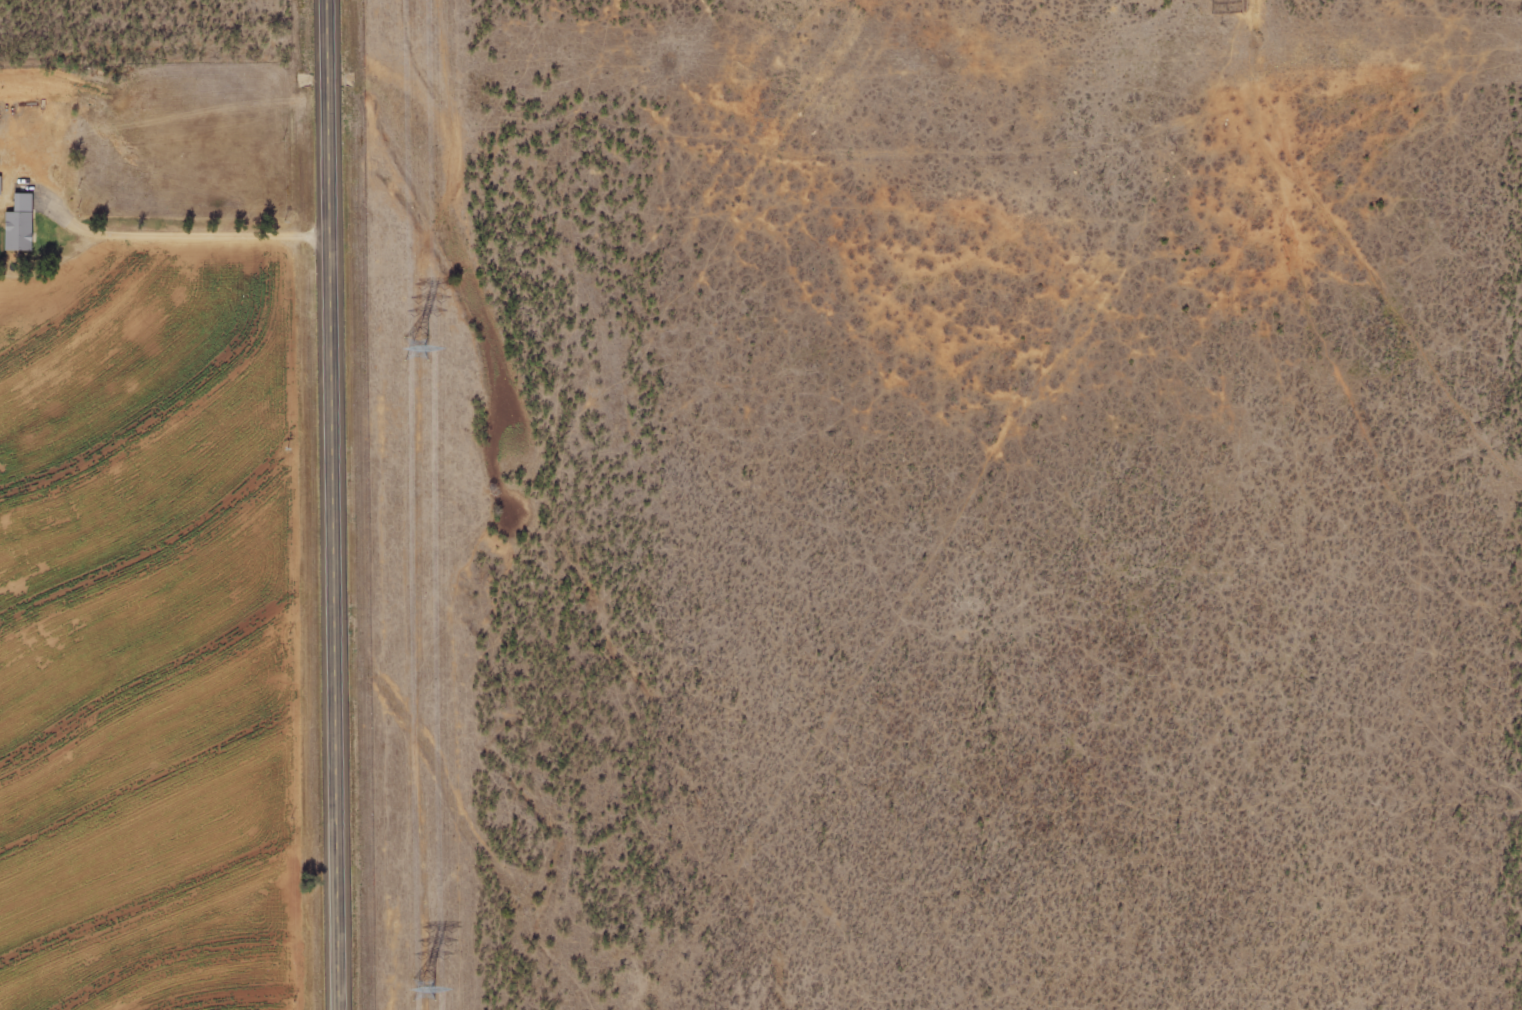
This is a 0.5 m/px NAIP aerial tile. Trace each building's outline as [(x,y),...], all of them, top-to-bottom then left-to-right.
[(34,193),(16,193),(16,212),(6,212),(6,250),(33,250),(34,193)]
